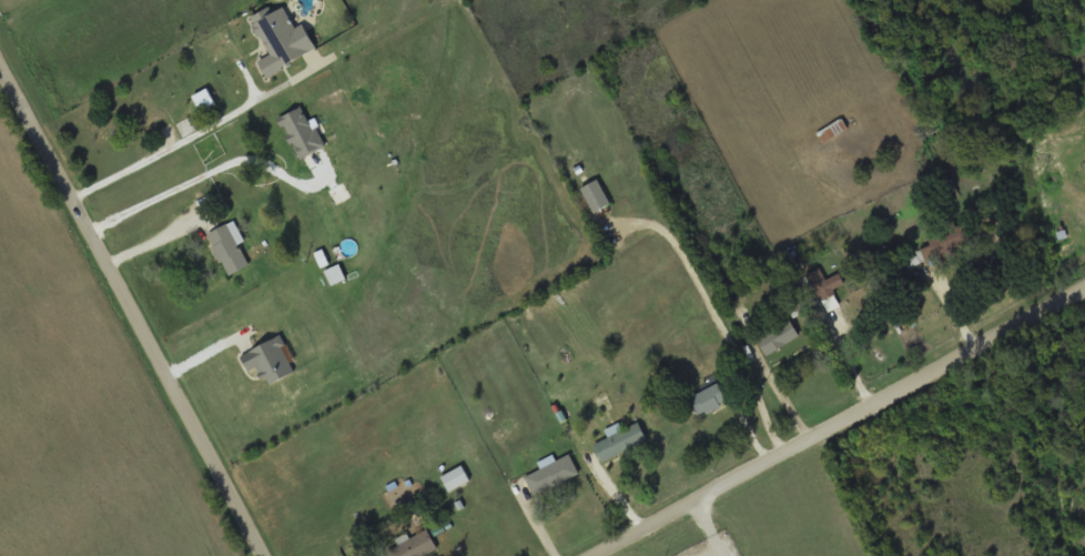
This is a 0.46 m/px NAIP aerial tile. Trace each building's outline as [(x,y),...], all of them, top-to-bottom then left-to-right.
[(195,94),(201,108),(213,102),(209,89),(195,94)] [(302,128),(294,113),(281,121),(288,134),(302,128)] [(848,128),(840,118),(815,133),(822,144),(848,128)] [(591,212),(609,205),(599,180),(581,186),(591,212)] [(249,265),(229,223),(206,233),(225,276),(249,265)] [(1072,238),(1070,227),(1056,229),(1058,240),(1072,238)] [(805,276),(828,310),(836,304),(831,295),(846,285),(838,273),(827,280),(819,267),(805,276)] [(757,340),(768,356),(800,334),(788,317),(757,340)] [(688,397),(697,416),(727,402),(718,383),(688,397)] [(647,441),(639,422),(594,443),(601,461),(647,441)] [(579,473),(568,453),(524,476),(534,496),(579,473)] [(469,479),(462,465),(440,476),(448,491),(469,479)] [(399,545),(374,555),(425,555),(437,550),(427,528),(398,540),(399,545)]
